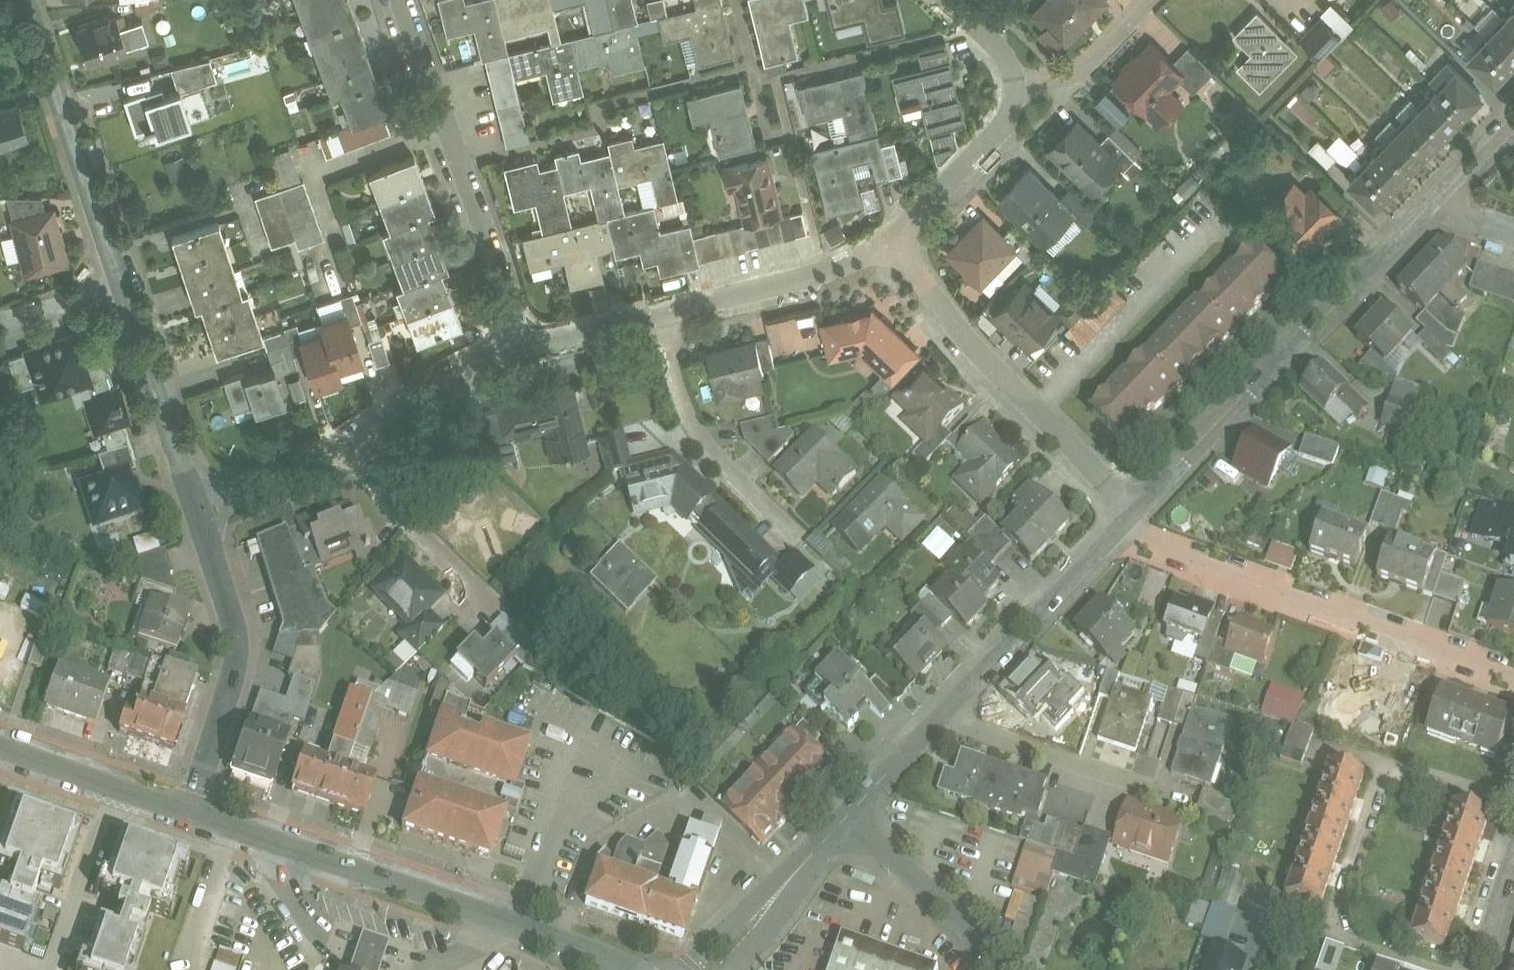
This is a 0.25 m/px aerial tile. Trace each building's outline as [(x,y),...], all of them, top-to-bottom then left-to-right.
[(137,10),(158,9),(158,0),(122,0),(122,1),(137,0),(137,10)] [(311,39),(332,96),(341,93),(353,123),(397,107),(385,74),(377,77),(364,43),(366,42),(350,0),(296,0),(311,39)] [(496,0),(472,0),(465,2),(465,0),(438,0),(448,39),(450,38),(449,34),(480,27),(487,57),(509,52),(503,27),(496,0)] [(503,27),(525,22),(526,27),(557,19),(554,6),(552,0),(496,0),(503,27)] [(593,31),(615,26),(609,0),(586,0),(593,31)] [(615,26),(635,21),(638,21),(633,0),(609,0),(615,26)] [(697,6),(659,16),(665,39),(691,33),(699,64),(735,55),(728,27),(727,28),(721,2),(722,2),(722,0),(697,6)] [(766,63),(799,55),(791,19),(811,14),(807,0),(752,0),(766,63)] [(835,24),(864,17),(870,40),(905,31),(898,1),(885,4),(884,0),(829,0),(835,24)] [(1040,13),(1067,40),(1106,0),(1052,0),(1040,13)] [(1336,0),(1332,0),(1319,13),(1324,17),(1343,37),(1358,22),(1336,0)] [(1481,25),(1497,7),(1490,0),(1471,0),(1463,9),(1481,25)] [(1508,18),(1505,14),(1504,15),(1499,10),(1496,13),(1502,18),(1495,25),(1498,28),(1491,35),(1488,32),(1487,32),(1482,28),(1479,31),(1484,36),(1477,43),(1481,47),(1472,55),(1496,78),(1513,60),(1513,11),(1508,18)] [(1298,49),(1259,11),(1237,33),(1254,50),(1240,64),(1262,86),(1298,49)] [(115,17),(77,29),(88,62),(126,50),(126,48),(147,41),(141,22),(119,29),(115,17)] [(1343,37),(1324,17),(1304,38),(1323,57),(1343,37)] [(593,31),(571,37),(577,60),(600,54),(612,59),(615,71),(646,64),(635,21),(615,26),(593,31)] [(571,37),(509,52),(512,65),(514,71),(545,64),(554,98),(584,90),(577,60),(571,37)] [(948,42),(921,48),(926,67),(950,61),(951,63),(953,62),(948,42)] [(1154,42),(1116,81),(1146,110),(1148,108),(1164,123),(1180,107),(1164,92),(1179,76),(1184,71),(1174,61),(1154,42)] [(1216,69),(1190,44),(1174,61),(1184,71),(1179,76),(1195,91),(1216,69)] [(487,57),(486,58),(489,70),(512,65),(509,52),(487,57)] [(210,58),(178,65),(186,90),(217,79),(210,58)] [(926,67),(896,75),(904,107),(925,102),(927,110),(927,111),(939,162),(944,161),(960,144),(955,124),(967,121),(961,96),(957,97),(952,79),(954,78),(951,63),(950,61),(926,67)] [(512,65),(489,70),(492,82),(515,77),(514,71),(512,65)] [(865,70),(803,86),(811,119),(852,109),(856,128),(878,123),(865,70)] [(1405,117),(1400,113),(1394,119),(1399,124),(1393,131),(1396,134),(1389,141),(1385,138),(1385,139),(1380,134),(1377,136),(1382,141),(1375,149),(1378,152),(1371,159),(1368,156),(1368,157),(1362,152),(1359,155),(1364,160),(1357,167),(1361,170),(1352,179),(1376,203),(1482,93),(1458,70),(1450,77),(1447,74),(1441,81),(1435,76),(1433,79),(1438,84),(1437,85),(1440,88),(1433,96),(1430,93),(1423,100),(1418,95),(1415,98),(1420,103),(1419,103),(1422,106),(1415,114),(1412,111),(1405,117)] [(515,77),(492,82),(495,95),(518,89),(515,77)] [(742,84),(688,97),(693,118),(714,112),(725,154),(757,146),(742,84)] [(1126,124),(1137,111),(1112,88),(1101,101),(1126,124)] [(518,89),(495,95),(498,107),(521,102),(518,89)] [(181,91),(147,101),(144,93),(125,99),(135,132),(154,126),(157,135),(191,124),(181,91)] [(521,102),(498,107),(501,119),(524,114),(521,102)] [(3,108),(2,105),(0,106),(0,147),(26,138),(14,104),(3,108)] [(384,113),(320,137),(327,157),(391,133),(384,113)] [(524,114),(501,119),(504,132),(527,127),(524,114)] [(1077,122),(1052,147),(1083,178),(1095,165),(1108,178),(1120,165),(1108,153),(1108,152),(1099,143),(1077,122)] [(527,127),(504,132),(507,145),(530,139),(527,127)] [(880,132),(813,148),(829,212),(864,204),(853,161),(873,156),(879,177),(904,171),(897,139),(883,143),(880,132)] [(1137,157),(1110,132),(1099,143),(1108,152),(1108,153),(1120,165),(1125,169),(1137,157)] [(663,138),(635,145),(633,135),(608,141),(611,151),(619,184),(651,177),(657,203),(678,198),(663,138)] [(579,149),(555,154),(557,164),(564,190),(595,183),(603,216),(606,216),(625,211),(619,184),(611,151),(581,158),(579,149)] [(414,155),(376,169),(387,197),(425,183),(414,155)] [(769,155),(725,166),(730,187),(738,186),(747,222),(755,220),(767,218),(779,215),(783,213),(769,155)] [(557,164),(528,171),(525,162),(505,167),(513,202),(540,195),(548,230),(572,224),(564,190),(557,164)] [(1060,198),(1030,169),(1014,186),(1015,187),(1002,200),(1045,242),(1060,227),(1061,228),(1074,215),(1076,213),(1060,198)] [(324,237),(304,180),(279,189),(284,201),(287,214),(291,226),(296,238),(298,246),(324,237)] [(387,197),(380,200),(390,227),(428,213),(435,210),(425,183),(387,197)] [(1299,186),(1286,199),(1287,200),(1276,212),(1283,219),(1274,228),(1272,226),(1271,227),(1300,255),(1301,254),(1299,253),(1311,240),(1312,241),(1326,227),(1323,225),(1328,220),(1333,225),(1344,214),(1338,209),(1318,189),(1310,198),(1299,186)] [(1097,212),(1072,187),(1060,198),(1076,213),(1074,215),(1084,225),(1097,212)] [(279,189),(256,197),(260,209),(284,201),(279,189)] [(42,196),(7,196),(13,221),(46,212),(42,196)] [(284,201),(260,209),(264,221),(287,214),(284,201)] [(680,226),(661,230),(655,204),(625,211),(606,216),(612,239),(615,254),(640,248),(643,260),(657,257),(661,273),(688,266),(682,244),(684,244),(680,226)] [(46,212),(13,221),(27,273),(66,263),(53,210),(46,212)] [(783,213),(779,215),(785,239),(797,236),(792,213),(791,211),(783,213)] [(804,211),(792,213),(797,236),(809,233),(804,211)] [(390,227),(383,230),(394,257),(438,240),(428,213),(390,227)] [(287,214),(264,221),(268,233),(291,226),(287,214)] [(779,215),(767,218),(773,242),(785,239),(779,215)] [(603,216),(593,219),(596,230),(591,231),(594,243),(612,239),(606,216),(603,216)] [(985,216),(950,252),(969,271),(969,275),(976,282),(981,282),(982,284),(983,283),(996,270),(994,269),(1015,248),(1016,246),(1004,235),(985,216)] [(767,218),(755,220),(761,245),(773,242),(767,218)] [(747,222),(743,223),(749,248),(761,245),(755,220),(747,222)] [(822,231),(831,246),(851,236),(843,220),(822,231)] [(219,221),(173,237),(181,260),(227,245),(219,221)] [(548,230),(523,236),(530,263),(565,255),(572,286),(602,279),(594,243),(591,231),(590,226),(576,229),(575,223),(572,224),(548,230)] [(691,223),(680,226),(684,244),(682,244),(688,266),(700,263),(693,235),(691,223)] [(743,223),(730,226),(737,252),(749,249),(749,248),(743,223)] [(291,226),(268,233),(272,246),(296,238),(291,226)] [(730,226),(718,229),(725,255),(737,252),(730,226)] [(1038,251),(1012,226),(1004,235),(1016,246),(1015,248),(1029,261),(1038,251)] [(718,229),(707,232),(713,258),(725,255),(718,229)] [(707,232),(693,235),(700,262),(713,258),(707,232)] [(438,240),(394,257),(404,284),(442,269),(448,267),(438,240)] [(227,245),(181,260),(188,284),(234,269),(227,245)] [(1447,248),(1444,246),(1422,270),(1436,282),(1449,294),(1453,289),(1470,271),(1467,268),(1447,248)] [(1471,255),(1448,247),(1447,248),(1467,268),(1471,255)] [(1167,344),(1150,362),(1148,360),(1130,379),(1125,379),(1113,392),(1113,397),(1095,416),(1124,444),(1147,420),(1148,420),(1148,418),(1152,413),(1154,413),(1155,413),(1155,412),(1177,389),(1178,391),(1201,366),(1202,367),(1202,366),(1202,364),(1207,360),(1209,360),(1209,359),(1231,335),(1233,337),(1256,313),(1257,313),(1257,310),(1261,306),(1263,306),(1264,305),(1263,305),(1286,281),(1257,253),(1239,272),(1233,272),(1222,284),(1222,290),(1205,308),(1203,306),(1185,326),(1179,326),(1167,338),(1167,344)] [(1481,264),(1472,290),(1513,305),(1513,275),(1481,264)] [(234,269),(188,284),(196,307),(202,305),(241,292),(234,270),(234,269)] [(404,284),(397,287),(407,314),(414,311),(452,297),(442,269),(404,284)] [(996,270),(983,283),(991,291),(1004,278),(996,270)] [(1436,282),(1422,270),(1403,291),(1428,315),(1429,315),(1445,298),(1432,286),(1436,282)] [(1470,304),(1453,289),(1449,294),(1436,282),(1432,286),(1445,298),(1461,313),(1462,312),(1470,304)] [(1025,283),(996,314),(1029,346),(1059,316),(1025,283)] [(1128,298),(1113,283),(1105,291),(1121,307),(1128,298)] [(241,292),(202,305),(209,329),(255,314),(248,290),(241,292)] [(1077,290),(1059,309),(1073,323),(1091,303),(1077,290)] [(1121,307),(1105,291),(1097,299),(1113,315),(1121,307)] [(362,321),(353,292),(341,296),(346,314),(348,314),(351,324),(362,321)] [(452,297),(414,311),(424,338),(462,324),(452,297)] [(1445,298),(1429,315),(1428,315),(1420,324),(1428,331),(1448,350),(1456,352),(1461,339),(1446,332),(1461,317),(1462,317),(1464,315),(1462,312),(1461,313),(1445,298)] [(1113,315),(1097,299),(1089,307),(1105,323),(1113,315)] [(1105,323),(1089,307),(1082,315),(1098,331),(1105,323)] [(869,311),(862,313),(861,312),(850,314),(850,316),(839,318),(840,320),(822,324),(830,358),(862,350),(887,374),(887,373),(896,382),(920,356),(919,355),(919,356),(911,348),(913,346),(912,346),(903,338),(904,336),(885,318),(881,323),(878,321),(872,315),(870,316),(869,311)] [(1414,336),(1388,311),(1360,341),(1375,355),(1378,351),(1390,362),(1414,336)] [(255,314),(209,329),(217,352),(263,338),(263,337),(255,313),(255,314)] [(351,324),(348,314),(346,314),(323,322),(341,378),(342,377),(338,367),(362,359),(351,324)] [(1098,331),(1082,315),(1074,324),(1090,339),(1098,331)] [(303,340),(302,340),(305,352),(316,385),(341,378),(323,322),(322,322),(326,333),(303,340)] [(297,323),(285,327),(285,329),(289,341),(295,355),(305,352),(302,340),(303,340),(297,323)] [(1090,339),(1074,324),(1066,332),(1082,347),(1090,339)] [(285,329),(263,337),(263,338),(267,349),(289,341),(285,329)] [(1448,350),(1428,331),(1418,341),(1445,365),(1454,356),(1448,350)] [(75,339),(72,339),(72,337),(29,351),(40,382),(53,378),(57,391),(87,381),(108,374),(112,373),(80,344),(77,345),(75,339)] [(289,341),(267,349),(271,362),(273,361),(284,357),(288,370),(298,367),(289,341)] [(758,341),(709,354),(717,384),(718,383),(721,398),(743,392),(739,377),(765,370),(758,341)] [(29,351),(9,358),(19,389),(40,382),(29,351)] [(258,372),(245,376),(244,372),(223,378),(234,410),(252,404),(254,407),(266,403),(268,407),(286,401),(273,361),(271,362),(273,369),(258,373),(258,372)] [(1327,368),(1305,390),(1326,411),(1339,398),(1361,418),(1370,409),(1327,368)] [(965,408),(924,369),(895,399),(918,420),(911,427),(927,443),(930,445),(945,429),(965,408)] [(127,418),(118,388),(113,390),(108,374),(87,381),(92,397),(87,398),(97,428),(102,427),(108,446),(99,450),(129,440),(123,420),(127,418)] [(1422,407),(1427,390),(1401,382),(1396,400),(1422,407)] [(574,384),(543,391),(543,394),(499,404),(500,407),(505,429),(506,429),(531,423),(532,425),(533,426),(534,427),(537,427),(538,427),(539,426),(540,426),(541,424),(542,423),(542,421),(557,417),(566,454),(558,456),(558,457),(569,455),(569,451),(587,447),(577,405),(579,404),(574,384)] [(1416,410),(1390,402),(1383,424),(1409,432),(1416,410)] [(505,429),(500,407),(473,414),(494,470),(520,463),(513,437),(508,438),(506,429),(505,429)] [(776,418),(742,427),(745,440),(778,433),(780,432),(776,418)] [(972,418),(954,436),(964,446),(981,427),(972,418)] [(1020,464),(982,426),(981,427),(964,446),(978,460),(958,480),(981,503),(1020,464)] [(945,429),(930,445),(927,443),(914,456),(925,467),(953,437),(945,429)] [(622,431),(599,436),(608,474),(626,470),(631,469),(631,468),(622,431)] [(778,433),(745,440),(770,465),(791,445),(778,433)] [(812,445),(799,458),(796,454),(777,473),(801,498),(818,481),(834,497),(837,493),(839,494),(841,492),(839,491),(856,475),(818,435),(811,443),(812,445)] [(1270,446),(1254,436),(1236,468),(1269,486),(1289,452),(1276,444),(1270,446)] [(1341,447),(1307,436),(1300,455),(1289,452),(1333,467),(1341,447)] [(129,440),(99,450),(106,471),(127,464),(127,465),(137,462),(129,440)] [(673,457),(631,468),(631,469),(626,470),(637,513),(672,505),(673,504),(705,534),(728,510),(673,457)] [(1210,470),(1234,483),(1240,473),(1215,460),(1210,470)] [(106,471),(95,474),(99,487),(86,491),(97,523),(142,508),(127,465),(127,464),(106,471)] [(1374,468),(1369,483),(1385,488),(1390,474),(1374,468)] [(883,482),(836,530),(860,553),(891,521),(907,537),(923,521),(883,482)] [(1004,537),(1004,538),(1012,546),(1031,565),(1070,524),(1032,487),(1015,504),(1026,515),(1004,537)] [(1384,495),(1373,525),(1383,529),(1384,528),(1395,499),(1384,495)] [(1414,505),(1395,498),(1395,499),(1384,528),(1397,533),(1404,513),(1410,515),(1414,505)] [(324,513),(298,523),(299,526),(288,530),(305,573),(312,570),(323,565),(320,556),(356,543),(358,550),(375,544),(370,529),(365,531),(359,517),(355,519),(350,508),(327,516),(327,515),(326,514),(324,513)] [(1484,508),(1474,537),(1489,542),(1491,537),(1513,545),(1513,518),(1484,508)] [(786,566),(728,510),(705,534),(730,558),(744,592),(766,569),(774,577),(775,578),(786,566)] [(1370,534),(1325,518),(1312,553),(1330,559),(1331,557),(1358,567),(1370,534)] [(1004,537),(986,519),(969,537),(978,545),(996,562),(1012,546),(1004,538),(1004,537)] [(287,528),(256,541),(283,625),(279,637),(298,637),(320,636),(338,615),(327,607),(322,593),(321,591),(312,570),(305,573),(288,530),(287,528)] [(1438,553),(1394,537),(1392,542),(1391,542),(1378,577),(1424,594),(1438,558),(1436,558),(1438,553)] [(1275,542),(1267,562),(1296,573),(1303,552),(1275,542)] [(996,562),(978,545),(970,554),(988,571),(996,562)] [(619,547),(588,579),(609,599),(640,567),(619,547)] [(165,549),(135,559),(142,581),(177,593),(171,575),(174,574),(165,549)] [(855,568),(835,549),(824,560),(844,580),(855,568)] [(988,571),(970,554),(950,575),(987,610),(988,609),(982,603),(1001,584),(988,571)] [(786,566),(775,578),(774,577),(791,595),(803,583),(806,586),(814,577),(811,575),(814,571),(797,555),(786,566)] [(413,578),(413,574),(403,564),(377,590),(410,624),(411,624),(426,610),(440,596),(421,577),(413,578)] [(657,583),(640,567),(609,599),(626,615),(657,583)] [(938,599),(936,601),(954,617),(968,630),(987,610),(950,575),(955,581),(938,599)] [(1468,583),(1442,575),(1435,597),(1460,606),(1468,583)] [(177,593),(142,581),(137,598),(151,603),(156,604),(156,603),(172,608),(177,593)] [(938,599),(929,589),(918,601),(923,605),(945,627),(954,617),(936,601),(938,599)] [(1504,589),(1497,610),(1496,609),(1490,627),(1513,635),(1513,593),(1504,589)] [(1189,607),(1179,603),(1179,602),(1178,602),(1167,631),(1168,631),(1168,630),(1201,642),(1201,643),(1202,643),(1204,636),(1212,614),(1214,610),(1213,610),(1212,611),(1192,603),(1192,602),(1191,602),(1189,607)] [(172,608),(156,603),(156,604),(151,603),(139,637),(177,650),(189,615),(172,608)] [(1135,633),(1105,604),(1078,631),(1108,660),(1135,633)] [(945,627),(923,605),(913,616),(918,621),(922,625),(923,624),(936,636),(945,627)] [(1445,629),(1450,615),(1429,608),(1424,622),(1445,629)] [(426,610),(411,624),(410,624),(400,634),(419,653),(444,627),(426,610)] [(1224,619),(1212,614),(1204,636),(1216,640),(1224,619)] [(918,621),(888,653),(918,682),(949,649),(936,636),(923,624),(922,625),(918,621)] [(1231,646),(1222,670),(1231,673),(1238,654),(1263,663),(1274,633),(1257,627),(1256,624),(1249,622),(1247,623),(1240,621),(1231,646)] [(320,636),(298,637),(299,650),(299,652),(321,650),(320,636)] [(496,636),(482,649),(474,641),(461,654),(478,672),(474,676),(486,689),(517,658),(496,636)] [(1231,646),(1216,640),(1208,665),(1222,670),(1231,646)] [(49,648),(36,643),(28,665),(41,670),(49,648)] [(134,654),(117,648),(109,671),(126,677),(134,654)] [(321,650),(299,652),(290,677),(298,679),(290,702),(285,716),(294,720),(305,724),(323,674),(321,650)] [(1132,653),(1125,675),(1138,679),(1145,658),(1132,653)] [(154,661),(134,654),(126,677),(146,684),(154,661)] [(862,683),(838,660),(818,681),(820,683),(807,697),(824,713),(828,708),(851,730),(861,719),(857,716),(868,704),(875,697),(867,689),(861,684),(862,683)] [(1040,660),(1008,693),(1033,717),(1044,705),(1050,710),(1062,698),(1069,705),(1086,688),(1071,674),(1063,682),(1040,660)] [(199,676),(154,661),(146,684),(142,702),(185,717),(199,676)] [(1121,675),(1108,671),(1100,697),(1111,701),(1116,687),(1117,688),(1121,675)] [(96,684),(58,672),(52,689),(55,690),(49,706),(47,705),(46,707),(95,724),(109,686),(97,682),(96,684)] [(1431,689),(1387,674),(1387,676),(1375,672),(1364,706),(1366,707),(1354,742),(1382,751),(1395,716),(1399,717),(1404,703),(1423,710),(1426,704),(1431,689)] [(901,701),(878,678),(867,689),(875,697),(868,704),(884,719),(901,701)] [(351,694),(333,747),(338,749),(332,767),(346,772),(372,699),(386,685),(377,679),(372,687),(358,683),(354,695),(351,694)] [(418,693),(388,682),(386,685),(392,690),(385,709),(409,718),(418,693)] [(372,699),(346,772),(361,777),(385,709),(392,690),(386,685),(372,699)] [(1117,688),(1116,687),(1111,701),(1099,739),(1136,752),(1154,700),(1117,688)] [(1184,693),(1170,689),(1159,722),(1173,727),(1174,725),(1184,693)] [(290,702),(262,693),(250,725),(287,738),(294,720),(285,716),(290,702)] [(1184,693),(1174,725),(1186,729),(1193,710),(1194,710),(1198,697),(1184,693)] [(1511,718),(1442,694),(1437,708),(1428,731),(1497,756),(1511,718)] [(529,745),(465,723),(471,706),(448,698),(402,829),(479,855),(489,858),(489,857),(490,857),(493,848),(494,848),(505,815),(516,819),(525,793),(514,789),(529,745)] [(1050,710),(1044,716),(1058,729),(1075,711),(1069,705),(1062,698),(1050,710)] [(1345,712),(1307,699),(1299,723),(1316,729),(1337,737),(1345,712)] [(185,717),(142,702),(136,718),(125,714),(119,733),(175,751),(187,718),(185,717)] [(1423,710),(1417,727),(1428,731),(1437,708),(1426,704),(1423,710)] [(1194,710),(1193,710),(1186,729),(1172,773),(1207,785),(1214,765),(1219,766),(1234,722),(1207,713),(1207,714),(1194,710)] [(822,739),(805,722),(796,732),(813,748),(822,739)] [(1294,725),(1282,759),(1302,766),(1316,729),(1299,723),(1298,726),(1294,725)] [(287,738),(250,725),(234,771),(274,784),(289,739),(287,738)] [(796,732),(724,808),(763,845),(779,828),(780,828),(788,820),(787,819),(811,794),(811,795),(820,786),(819,786),(835,769),(813,748),(796,732)] [(987,759),(963,752),(956,772),(947,769),(940,791),(948,794),(949,789),(962,794),(961,798),(973,802),(975,795),(995,802),(993,810),(1018,818),(1021,811),(1039,817),(1047,793),(1044,792),(1048,780),(1018,770),(1016,776),(1007,773),(1008,770),(985,763),(987,759)] [(319,760),(305,755),(292,791),(335,806),(346,772),(332,767),(318,762),(319,760)] [(1330,764),(1290,890),(1324,901),(1365,776),(1330,764)] [(361,777),(346,772),(335,806),(364,816),(375,782),(361,777)] [(1241,803),(1203,790),(1196,813),(1233,825),(1241,803)] [(28,954),(46,900),(37,897),(40,886),(64,894),(88,823),(11,797),(0,830),(0,872),(9,875),(6,883),(0,881),(0,944),(28,954)] [(1455,804),(1413,930),(1449,942),(1491,816),(1455,804)] [(1184,822),(1134,806),(1130,819),(1124,817),(1115,844),(1134,850),(1136,845),(1173,857),(1184,822)] [(1069,826),(1048,819),(1046,827),(1036,824),(1030,843),(1060,853),(1069,826)] [(721,828),(703,822),(700,833),(717,839),(721,828)] [(1083,831),(1069,826),(1060,853),(1075,858),(1083,831)] [(667,892),(621,878),(622,877),(599,870),(587,905),(684,939),(717,839),(700,833),(688,829),(673,875),(667,892)] [(1110,838),(1084,830),(1083,831),(1075,858),(1101,866),(1110,838)] [(646,847),(620,840),(599,856),(600,866),(600,867),(599,870),(622,877),(621,878),(667,892),(673,875),(660,871),(667,850),(658,837),(659,836),(658,835),(646,847)] [(124,836),(104,896),(125,903),(117,929),(101,924),(86,969),(139,969),(156,916),(171,921),(192,858),(124,836)] [(1030,843),(1028,842),(1013,885),(1045,896),(1060,853),(1030,843)] [(1075,858),(1060,853),(1054,872),(1095,885),(1101,866),(1075,858)] [(1246,875),(1225,869),(1214,903),(1235,910),(1246,875)] [(1009,921),(1019,924),(1013,942),(1027,947),(1043,901),(1018,892),(1009,921)] [(1213,907),(1197,902),(1190,925),(1205,930),(1213,907)] [(1238,912),(1214,903),(1213,907),(1205,930),(1202,938),(1225,946),(1238,912)] [(842,937),(831,969),(935,969),(842,937)] [(211,969),(238,969),(243,954),(219,946),(211,969)] [(1214,948),(1207,969),(1245,969),(1249,960),(1214,948)] [(1511,950),(1506,965),(1513,968),(1513,951),(1511,950)]
